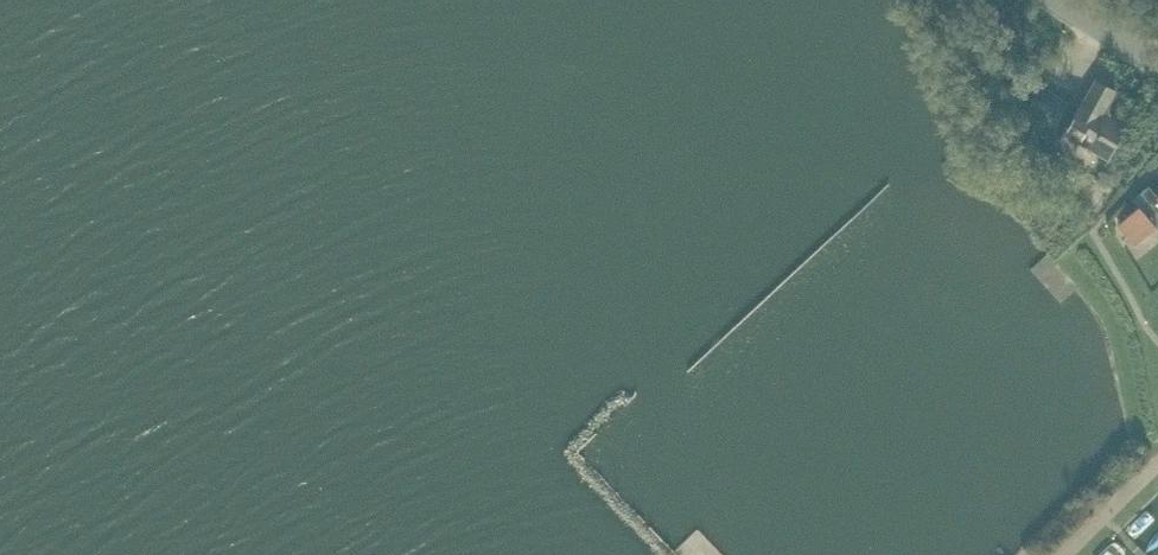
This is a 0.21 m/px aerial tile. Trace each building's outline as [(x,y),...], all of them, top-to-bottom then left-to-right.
[(1127,127),(1110,117),(1107,107),(1116,92),(1096,81),(1084,102),(1083,101),(1061,139),(1078,149),(1081,143),(1108,159),(1127,127)] [(1071,102),(1041,85),(1029,106),(1059,123),(1071,102)] [(1149,186),(1132,201),(1139,208),(1118,226),(1136,246),(1156,228),(1157,231),(1157,197),(1149,186)] [(1089,196),(1089,201),(1093,205),(1099,205),(1103,201),(1102,195),(1098,191),(1093,191),(1089,196)]
